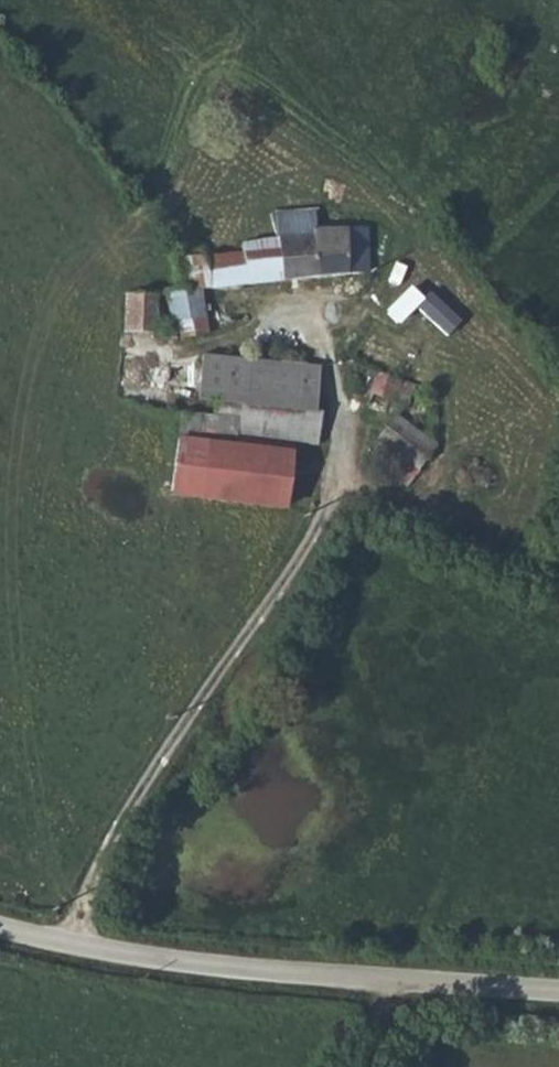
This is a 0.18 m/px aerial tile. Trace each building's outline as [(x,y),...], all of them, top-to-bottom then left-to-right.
[(241,248),(176,259),(176,260),(180,289),(169,291),(172,321),(181,319),(183,337),(209,335),(202,288),(368,269),(369,225),(317,227),(315,209),(270,212),(276,236),(241,238),(241,248)] [(155,333),(158,291),(128,294),(126,335),(127,335),(155,333)] [(239,436),(317,444),(324,367),(206,355),(203,397),(214,399),(212,415),(241,418),(239,436)] [(407,377),(379,369),(370,390),(399,399),(407,377)] [(396,411),(377,437),(421,468),(438,445),(396,411)] [(174,494),(312,508),(317,444),(239,436),(241,418),(212,415),(182,412),(174,494)]
